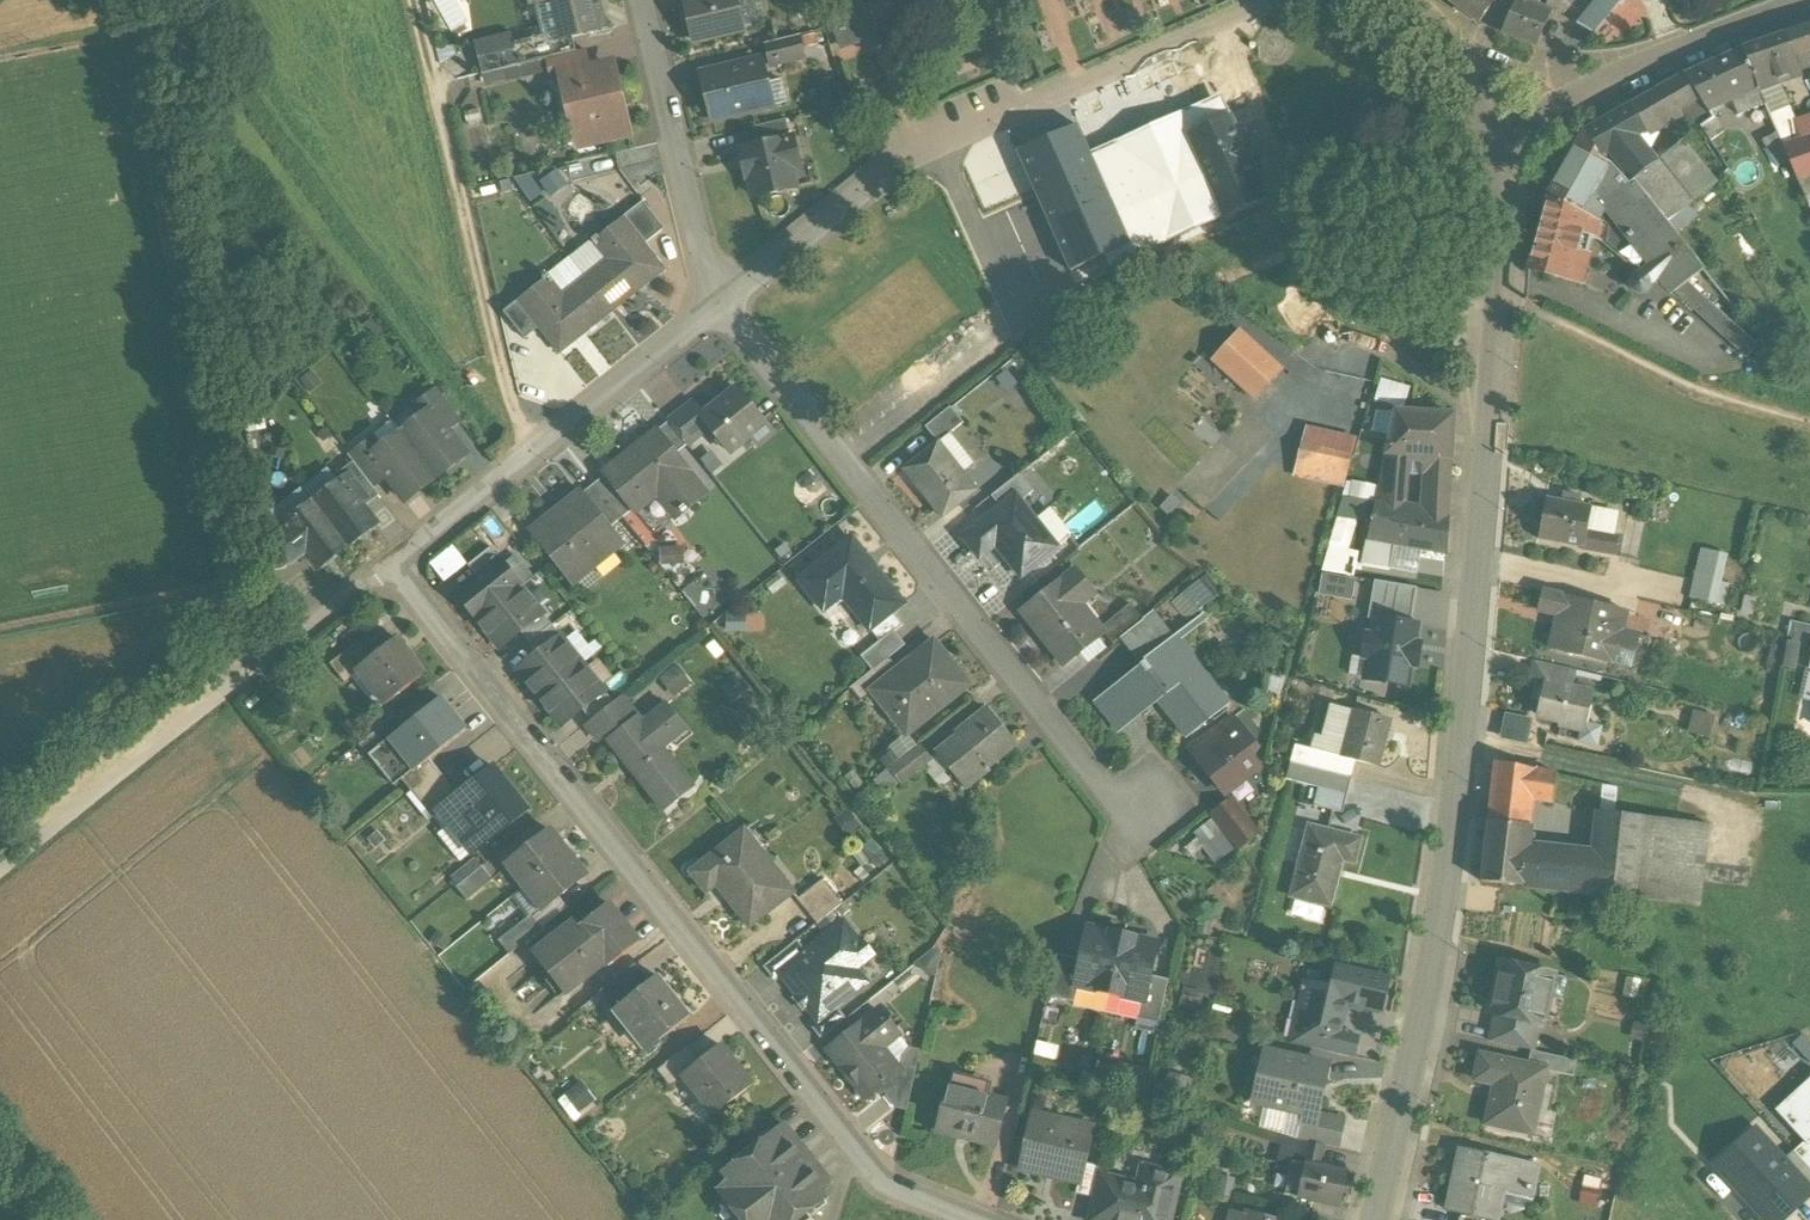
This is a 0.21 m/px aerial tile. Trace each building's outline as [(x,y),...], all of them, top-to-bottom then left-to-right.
[(554,11),(547,13),(552,33),(554,42),(571,38),(605,30),(598,0),(551,0),(554,11)] [(692,3),(692,1),(684,3),(693,41),(743,29),(736,0),(704,0),(692,3)] [(1479,24),(1494,3),(1490,0),(1446,0),(1479,24)] [(1503,32),(1536,45),(1557,0),(1517,0),(1503,32)] [(1614,10),(1623,0),(1601,0),(1614,10)] [(861,4),(846,10),(859,43),(873,38),(861,4)] [(846,10),(831,15),(844,48),(859,43),(846,10)] [(1801,29),(1786,34),(1793,59),(1809,54),(1809,55),(1809,27),(1801,29)] [(554,42),(552,33),(532,38),(537,62),(545,60),(575,53),(571,38),(554,42)] [(1786,34),(1741,49),(1758,90),(1800,73),(1793,59),(1786,34)] [(798,37),(766,45),(771,67),(804,59),(798,37)] [(1741,49),(1684,75),(1700,98),(1706,107),(1721,100),(1721,101),(1731,97),(1755,86),(1741,49)] [(575,53),(545,60),(550,81),(559,78),(559,77),(589,69),(589,68),(585,51),(575,53)] [(759,61),(702,75),(713,121),(765,109),(761,92),(766,91),(769,85),(768,79),(762,75),(759,61)] [(606,64),(589,68),(589,69),(559,77),(559,78),(569,118),(576,117),(581,138),(600,133),(602,142),(629,135),(622,104),(615,105),(606,64)] [(1684,75),(1631,106),(1646,130),(1681,109),(1700,98),(1684,75)] [(1755,86),(1731,97),(1738,115),(1763,105),(1755,86)] [(1221,94),(1090,154),(1132,245),(1106,257),(1112,270),(1225,219),(1187,136),(1231,116),(1221,94)] [(1700,98),(1681,109),(1695,131),(1702,127),(1714,119),(1706,107),(1700,98)] [(1631,106),(1583,133),(1597,158),(1607,152),(1634,181),(1657,164),(1636,136),(1646,130),(1631,106)] [(1231,116),(1187,136),(1225,219),(1269,200),(1231,116)] [(1724,132),(1715,119),(1714,119),(1702,127),(1711,142),(1724,132)] [(785,120),(744,130),(748,149),(789,140),(785,120)] [(1017,154),(1071,273),(1106,257),(1132,245),(1090,154),(1078,126),(1017,154)] [(1583,133),(1547,195),(1581,214),(1595,190),(1630,235),(1628,236),(1631,239),(1633,238),(1654,265),(1642,275),(1640,275),(1650,284),(1662,274),(1676,292),(1688,283),(1704,271),(1697,262),(1667,224),(1635,182),(1630,186),(1610,164),(1597,158),(1583,133)] [(1776,135),(1763,141),(1775,166),(1788,160),(1783,149),(1776,135)] [(748,149),(740,151),(746,179),(749,178),(754,198),(795,188),(790,168),(799,166),(793,139),(789,140),(748,149)] [(1783,149),(1788,160),(1797,180),(1809,174),(1809,139),(1783,149)] [(1689,205),(1657,164),(1634,181),(1607,152),(1597,158),(1610,164),(1630,186),(1635,182),(1667,224),(1689,205)] [(1797,180),(1803,194),(1809,210),(1809,174),(1797,180)] [(1630,235),(1595,190),(1581,214),(1597,223),(1592,239),(1600,241),(1640,275),(1642,275),(1654,265),(1633,238),(1631,239),(1628,236),(1630,235)] [(1581,214),(1547,195),(1527,269),(1580,284),(1581,279),(1586,280),(1588,272),(1584,271),(1592,239),(1597,223),(1581,214)] [(642,203),(623,218),(645,244),(663,229),(642,203)] [(645,244),(623,218),(596,239),(593,241),(596,246),(608,260),(585,278),(613,312),(666,270),(645,244)] [(594,237),(588,242),(593,249),(596,246),(593,241),(596,239),(594,237)] [(555,279),(549,273),(542,278),(544,280),(548,277),(551,282),(555,279)] [(585,278),(562,296),(551,282),(548,277),(544,280),(518,301),(539,328),(560,354),(613,312),(585,278)] [(1758,346),(1688,283),(1676,292),(1747,358),(1758,346)] [(518,301),(503,313),(524,340),(539,328),(518,301)] [(1283,372),(1240,333),(1215,360),(1257,400),(1283,372)] [(1377,400),(1406,405),(1410,383),(1381,378),(1377,400)] [(436,388),(411,408),(419,418),(431,409),(448,432),(462,422),(436,388)] [(704,417),(703,418),(710,428),(730,453),(766,424),(739,390),(704,417)] [(693,403),(669,422),(687,445),(687,446),(710,428),(703,418),(704,417),(693,403)] [(928,424),(938,441),(967,423),(956,406),(928,424)] [(419,418),(401,433),(436,479),(466,456),(448,432),(431,409),(419,418)] [(1453,416),(1396,413),(1387,455),(1408,457),(1429,458),(1451,459),(1453,416)] [(687,445),(669,422),(657,431),(676,454),(687,445)] [(1348,487),(1360,436),(1310,424),(1298,475),(1348,487)] [(657,431),(604,473),(606,476),(633,510),(635,512),(657,495),(674,517),(682,511),(683,513),(687,510),(685,508),(704,493),(686,470),(687,469),(676,454),(657,431)] [(436,479),(401,433),(382,446),(370,455),(388,478),(406,502),(436,479)] [(388,478),(370,455),(382,446),(374,436),(349,455),(354,462),(374,489),(388,478)] [(939,444),(905,471),(943,518),(976,491),(939,444)] [(1408,457),(1387,455),(1381,482),(1380,488),(1400,492),(1408,457)] [(1451,459),(1429,458),(1426,497),(1448,498),(1451,459)] [(374,489),(354,462),(335,477),(340,483),(342,481),(363,509),(380,496),(374,489)] [(1021,475),(992,498),(1000,508),(1016,495),(1021,501),(1033,491),(1021,475)] [(633,510),(606,476),(596,484),(622,518),(633,510)] [(1381,482),(1367,479),(1363,501),(1377,504),(1380,488),(1381,482)] [(363,509),(342,481),(340,483),(314,503),(347,547),(375,525),(363,509)] [(596,484),(595,483),(582,494),(609,529),(622,518),(596,484)] [(1400,492),(1380,488),(1377,504),(1397,507),(1400,492)] [(582,494),(580,492),(528,532),(571,586),(622,545),(609,529),(582,494)] [(1000,508),(964,537),(981,558),(997,546),(1022,578),(1059,548),(1021,501),(1016,495),(1000,508)] [(1580,498),(1568,495),(1566,503),(1547,500),(1539,540),(1585,548),(1588,531),(1592,508),(1578,505),(1580,498)] [(347,547),(314,503),(287,523),(285,525),(306,553),(318,568),(347,547)] [(1397,507),(1377,504),(1369,540),(1425,549),(1444,553),(1447,516),(1397,507)] [(287,523),(283,517),(266,529),(275,572),(284,570),(306,553),(285,525),(287,523)] [(1618,537),(1588,531),(1585,548),(1584,551),(1615,557),(1618,537)] [(905,605),(853,539),(800,581),(817,603),(836,587),(872,632),(905,605)] [(1425,549),(1369,540),(1364,564),(1420,574),(1425,549)] [(432,563),(448,581),(469,563),(453,545),(432,563)] [(491,547),(468,565),(477,577),(500,558),(491,547)] [(1726,556),(1702,551),(1692,598),(1723,605),(1727,584),(1720,583),(1726,556)] [(477,577),(456,594),(478,621),(522,586),(500,558),(477,577)] [(1076,571),(1023,613),(1064,666),(1098,638),(1071,604),(1091,588),(1076,571)] [(1325,571),(1321,593),(1354,599),(1358,577),(1325,571)] [(714,598),(719,605),(736,596),(722,572),(688,591),(698,607),(714,598)] [(1370,618),(1410,625),(1416,588),(1376,582),(1370,618)] [(1184,619),(1211,604),(1200,584),(1173,599),(1184,619)] [(522,586),(478,621),(500,649),(521,632),(544,614),(522,586)] [(1627,612),(1543,593),(1538,611),(1559,616),(1551,650),(1604,663),(1609,642),(1619,644),(1622,632),(1627,612)] [(1130,605),(1099,629),(1113,646),(1144,622),(1130,605)] [(544,614),(521,632),(530,643),(552,626),(544,614)] [(1410,625),(1376,619),(1367,678),(1412,685),(1421,626),(1410,625)] [(552,626),(530,643),(539,655),(561,637),(552,626)] [(895,632),(862,658),(874,672),(889,660),(907,646),(895,632)] [(1641,637),(1622,632),(1619,644),(1638,649),(1641,637)] [(539,655),(518,672),(540,699),(583,664),(561,637),(539,655)] [(410,653),(398,639),(370,661),(362,667),(390,702),(423,676),(407,656),(410,653)] [(1143,668),(1121,685),(1143,714),(1159,701),(1187,737),(1225,707),(1174,641),(1141,666),(1143,668)] [(898,671),(871,692),(873,695),(893,719),(904,710),(918,728),(970,686),(935,642),(898,671)] [(1619,644),(1609,642),(1604,663),(1633,671),(1638,649),(1619,644)] [(356,643),(330,664),(345,683),(358,673),(357,671),(362,667),(370,661),(356,643)] [(874,672),(851,690),(862,704),(873,695),(871,692),(898,671),(889,660),(874,672)] [(1574,671),(1535,661),(1529,685),(1538,687),(1539,682),(1570,689),(1574,671)] [(677,695),(693,679),(678,663),(662,679),(677,695)] [(583,664),(540,699),(562,727),(583,710),(605,693),(605,692),(583,664)] [(1570,689),(1539,682),(1538,687),(1535,701),(1544,703),(1540,717),(1563,723),(1562,726),(1582,730),(1590,694),(1570,689)] [(1121,685),(1097,703),(1119,732),(1143,714),(1121,685)] [(605,693),(583,710),(591,721),(614,704),(605,692),(605,693)] [(591,721),(587,725),(600,742),(609,735),(635,714),(622,698),(614,704),(591,721)] [(394,735),(389,740),(412,770),(414,771),(429,760),(465,731),(440,699),(394,735)] [(643,724),(635,714),(609,735),(626,757),(623,759),(665,812),(694,789),(658,743),(683,723),(668,704),(643,724)] [(971,730),(939,756),(967,791),(990,773),(987,769),(1017,745),(990,711),(969,728),(971,730)] [(1390,721),(1354,711),(1342,757),(1358,761),(1378,766),(1390,721)] [(1509,712),(1504,738),(1530,743),(1535,717),(1509,712)] [(1233,718),(1212,734),(1221,746),(1242,729),(1233,718)] [(386,724),(359,745),(369,757),(370,756),(389,740),(388,739),(394,735),(386,724)] [(1221,746),(1200,762),(1225,794),(1259,767),(1252,759),(1256,748),(1242,729),(1221,746)] [(1212,734),(1191,750),(1200,762),(1221,746),(1212,734)] [(412,770),(389,740),(370,756),(393,787),(401,781),(400,780),(412,770)] [(1342,757),(1296,745),(1291,763),(1353,779),(1358,761),(1342,757)] [(429,760),(414,771),(412,770),(400,780),(401,781),(411,793),(438,771),(429,760)] [(1557,775),(1496,762),(1489,821),(1529,826),(1532,800),(1553,802),(1557,775)] [(1353,779),(1291,763),(1286,780),(1320,789),(1321,786),(1349,794),(1353,779)] [(457,796),(434,814),(435,816),(445,829),(452,824),(474,852),(499,833),(501,835),(529,813),(493,768),(457,796)] [(438,771),(411,793),(420,806),(448,784),(438,771)] [(448,784),(420,806),(431,820),(435,816),(434,814),(433,814),(457,796),(448,784)] [(1349,794),(1321,786),(1320,789),(1316,805),(1344,812),(1349,794)] [(1232,801),(1213,816),(1240,850),(1259,835),(1232,801)] [(1644,818),(1600,813),(1596,855),(1592,894),(1634,899),(1644,818)] [(1708,825),(1644,818),(1634,899),(1699,906),(1708,825)] [(1193,837),(1217,866),(1236,851),(1212,821),(1193,837)] [(1529,826),(1489,821),(1482,882),(1522,887),(1527,847),(1529,826)] [(474,852),(452,824),(445,829),(437,836),(460,864),(474,852)] [(1361,840),(1310,827),(1292,896),(1331,906),(1343,859),(1355,863),(1361,840)] [(550,831),(507,865),(525,888),(568,853),(550,831)] [(745,831),(691,874),(707,894),(722,883),(732,896),(727,900),(750,929),(795,893),(745,831)] [(1596,855),(1527,847),(1522,887),(1592,894),(1596,855)] [(568,853),(525,888),(543,910),(586,875),(568,853)] [(482,867),(456,889),(466,902),(493,881),(482,867)] [(824,881),(798,901),(817,926),(843,905),(824,881)] [(607,904),(569,935),(565,930),(532,956),(564,996),(604,963),(608,968),(639,943),(607,904)] [(525,921),(498,942),(510,955),(536,934),(525,921)] [(807,953),(781,974),(783,977),(816,1018),(819,1022),(836,1008),(867,984),(844,955),(860,943),(844,923),(807,953)] [(1123,936),(1088,928),(1081,961),(1075,986),(1078,987),(1110,994),(1123,936)] [(1157,944),(1123,936),(1110,994),(1142,1001),(1144,1002),(1150,976),(1157,944)] [(797,941),(765,967),(777,982),(783,977),(781,974),(807,953),(797,941)] [(1081,961),(1057,955),(1052,968),(1046,997),(1074,1003),(1078,987),(1075,986),(1081,961)] [(1554,976),(1501,964),(1490,1013),(1497,1015),(1539,1024),(1545,996),(1549,997),(1554,976)] [(635,965),(599,994),(613,1012),(649,983),(635,965)] [(1388,978),(1336,967),(1332,988),(1329,1000),(1345,1003),(1381,1011),(1388,978)] [(1169,981),(1150,976),(1144,1002),(1142,1001),(1138,1018),(1159,1023),(1169,981)] [(649,983),(613,1012),(629,1032),(636,1027),(646,1041),(663,1028),(669,1035),(690,1018),(657,977),(649,983)] [(1332,988),(1303,982),(1302,987),(1301,986),(1300,990),(1302,990),(1297,1010),(1317,1014),(1314,1031),(1338,1036),(1339,1034),(1345,1003),(1329,1000),(1332,988)] [(836,1008),(819,1022),(816,1018),(810,1023),(822,1039),(845,1020),(836,1008)] [(1317,1014),(1297,1010),(1290,1043),(1310,1047),(1314,1031),(1317,1014)] [(879,1012),(830,1052),(847,1074),(846,1081),(854,1082),(867,1098),(882,1087),(901,1071),(899,1069),(882,1048),(899,1035),(879,1012)] [(1539,1024),(1497,1015),(1490,1043),(1531,1052),(1532,1052),(1539,1024)] [(1338,1036),(1314,1031),(1310,1047),(1352,1057),(1356,1038),(1339,1034),(1338,1036)] [(751,1087),(721,1047),(698,1064),(682,1077),(683,1079),(712,1117),(751,1087)] [(686,1049),(656,1073),(669,1090),(683,1079),(682,1077),(698,1064),(686,1049)] [(1532,1052),(1531,1052),(1529,1066),(1547,1070),(1547,1072),(1561,1075),(1564,1059),(1532,1052)] [(1327,1066),(1268,1054),(1258,1102),(1302,1112),(1316,1115),(1317,1112),(1327,1066)] [(1529,1066),(1481,1055),(1475,1081),(1495,1084),(1486,1126),(1533,1136),(1547,1072),(1547,1070),(1529,1066)] [(904,1066),(899,1069),(901,1071),(882,1087),(885,1091),(885,1094),(896,1109),(907,1111),(917,1069),(904,1066)] [(560,1098),(574,1119),(599,1101),(585,1080),(560,1098)] [(1778,1111),(1807,1143),(1809,1140),(1809,1082),(1778,1111)] [(1004,1104),(949,1090),(939,1132),(958,1137),(960,1130),(995,1139),(1004,1104)] [(1316,1115),(1302,1112),(1295,1139),(1337,1149),(1344,1119),(1317,1112),(1316,1115)] [(1068,1131),(1038,1124),(1034,1141),(1028,1140),(1021,1172),(1045,1177),(1046,1172),(1080,1179),(1081,1179),(1085,1164),(1092,1129),(1070,1124),(1068,1131)] [(784,1128),(724,1176),(731,1184),(719,1193),(741,1219),(799,1219),(824,1200),(817,1192),(828,1183),(813,1164),(810,1167),(803,1159),(807,1156),(784,1128)] [(1809,1196),(1809,1192),(1755,1133),(1716,1169),(1763,1219),(1784,1219),(1809,1196)] [(1293,1139),(1277,1136),(1271,1163),(1287,1166),(1293,1139)] [(1809,1170),(1809,1140),(1807,1143),(1795,1154),(1809,1170)] [(1324,1148),(1298,1142),(1286,1196),(1300,1200),(1301,1198),(1339,1206),(1346,1172),(1320,1166),(1324,1148)] [(1461,1149),(1447,1212),(1461,1215),(1483,1219),(1490,1219),(1498,1186),(1531,1193),(1537,1166),(1461,1149)] [(1809,1192),(1809,1170),(1795,1154),(1794,1153),(1783,1163),(1809,1192)] [(1098,1167),(1085,1164),(1081,1179),(1080,1179),(1076,1196),(1091,1199),(1096,1178),(1098,1167)] [(1122,1184),(1115,1219),(1170,1219),(1180,1176),(1149,1168),(1144,1188),(1122,1184)] [(1597,1206),(1600,1193),(1596,1192),(1599,1177),(1589,1174),(1582,1202),(1597,1206)] [(1096,1178),(1091,1199),(1086,1219),(1090,1219),(1115,1219),(1122,1184),(1096,1178)]
